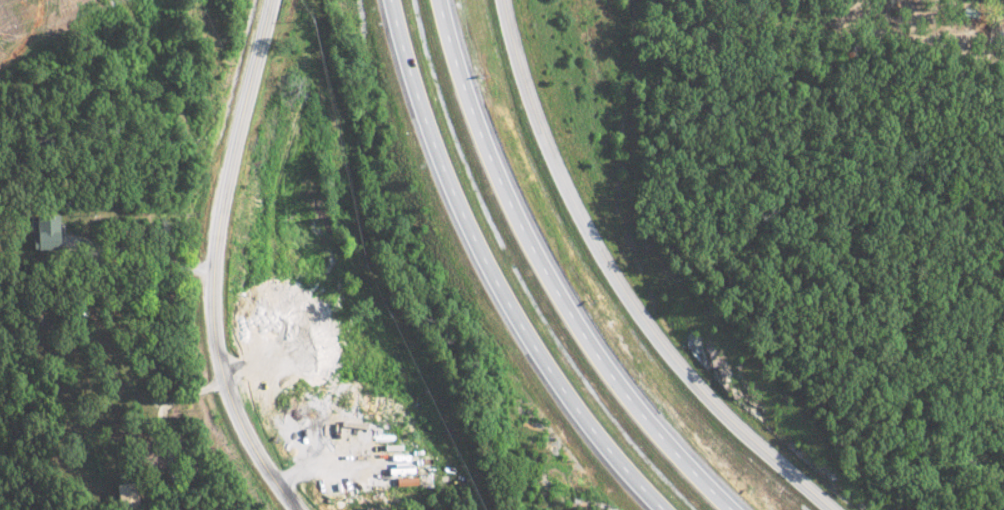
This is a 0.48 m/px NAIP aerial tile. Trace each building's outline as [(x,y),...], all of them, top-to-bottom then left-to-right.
[(56,215),(33,216),(34,251),(57,251),(56,215)] [(415,486),(415,477),(394,478),(394,486),(415,486)] [(115,508),(134,505),(131,483),(112,486),(115,508)]
